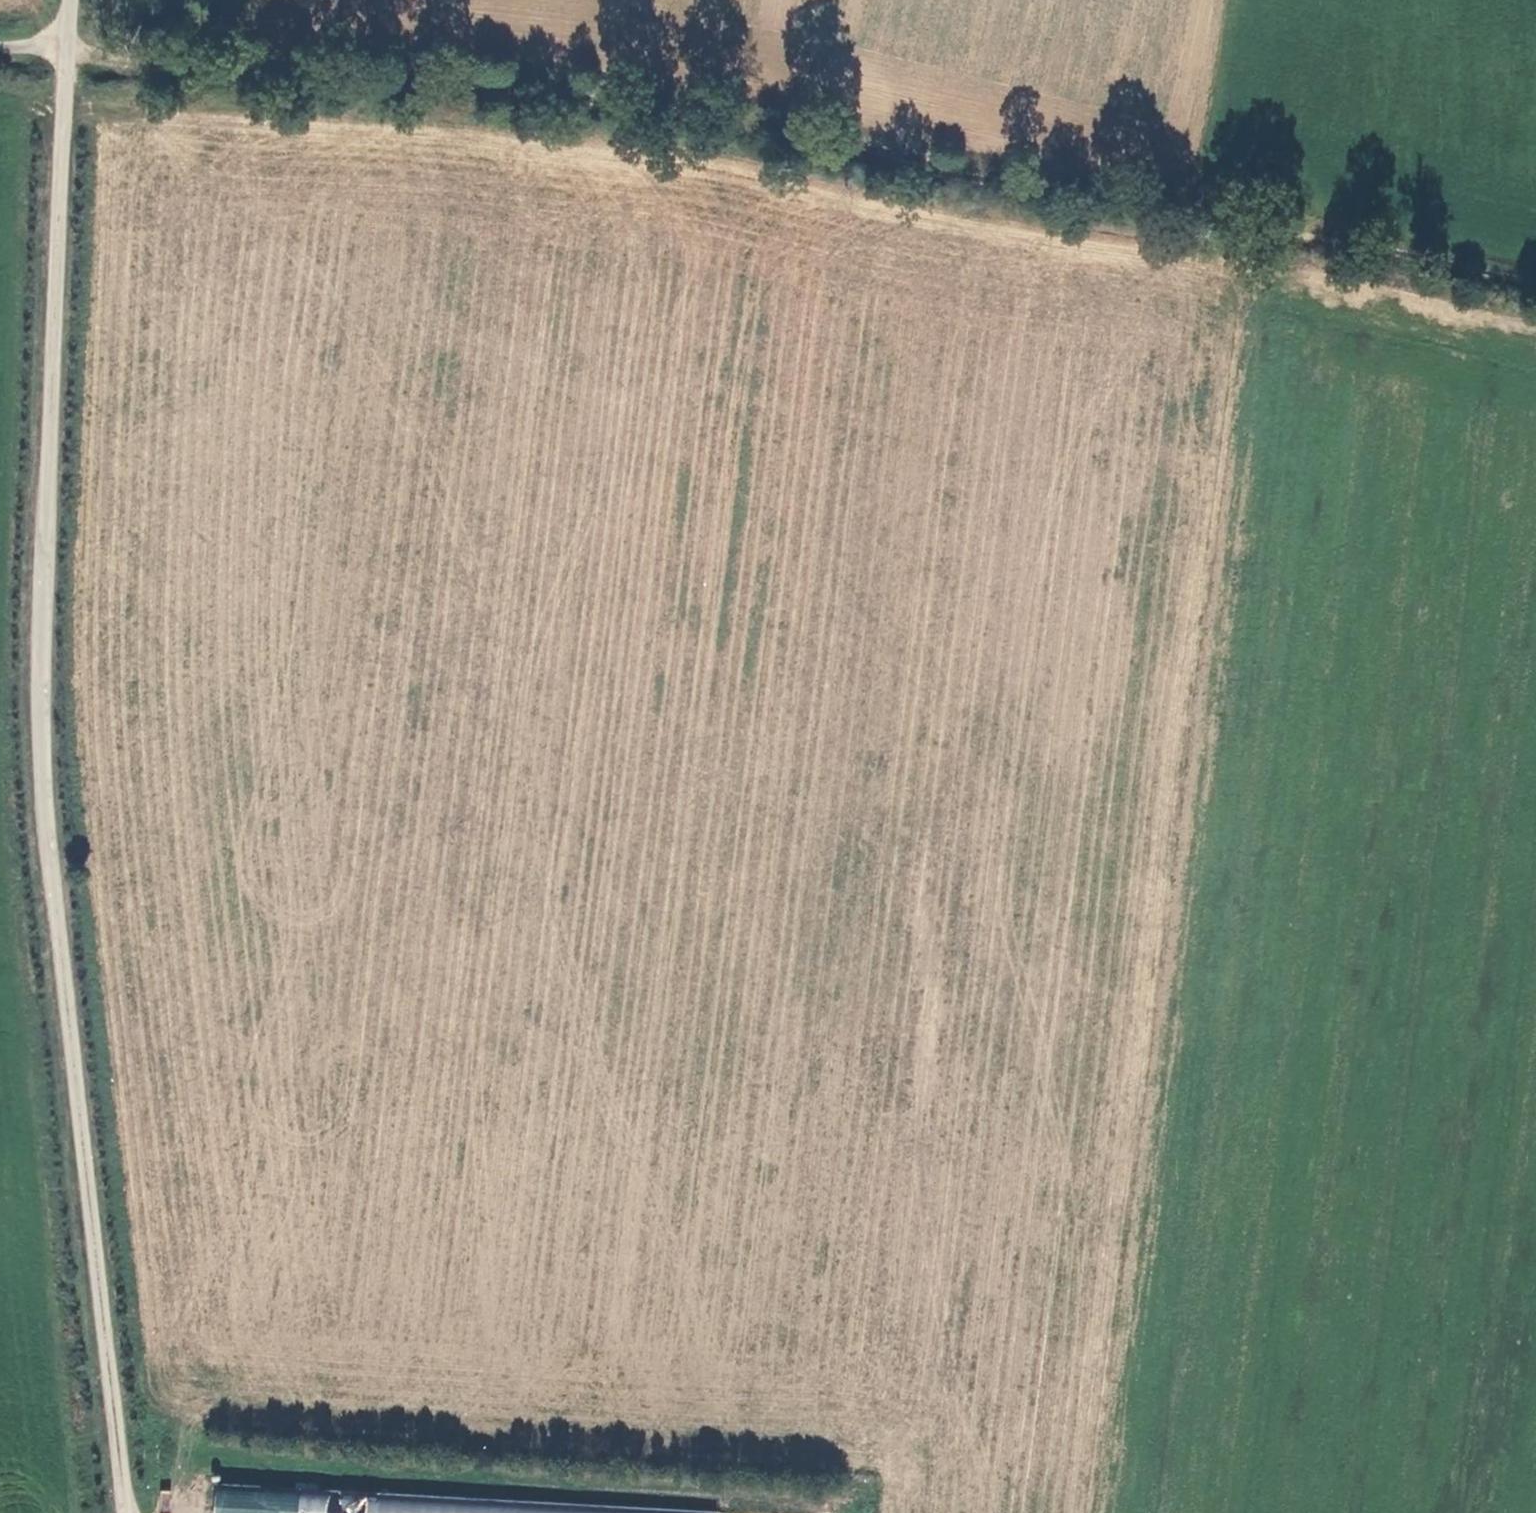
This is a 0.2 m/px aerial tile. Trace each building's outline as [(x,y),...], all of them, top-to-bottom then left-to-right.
[(214,1487),(213,1512),(676,1512),(214,1487)]
